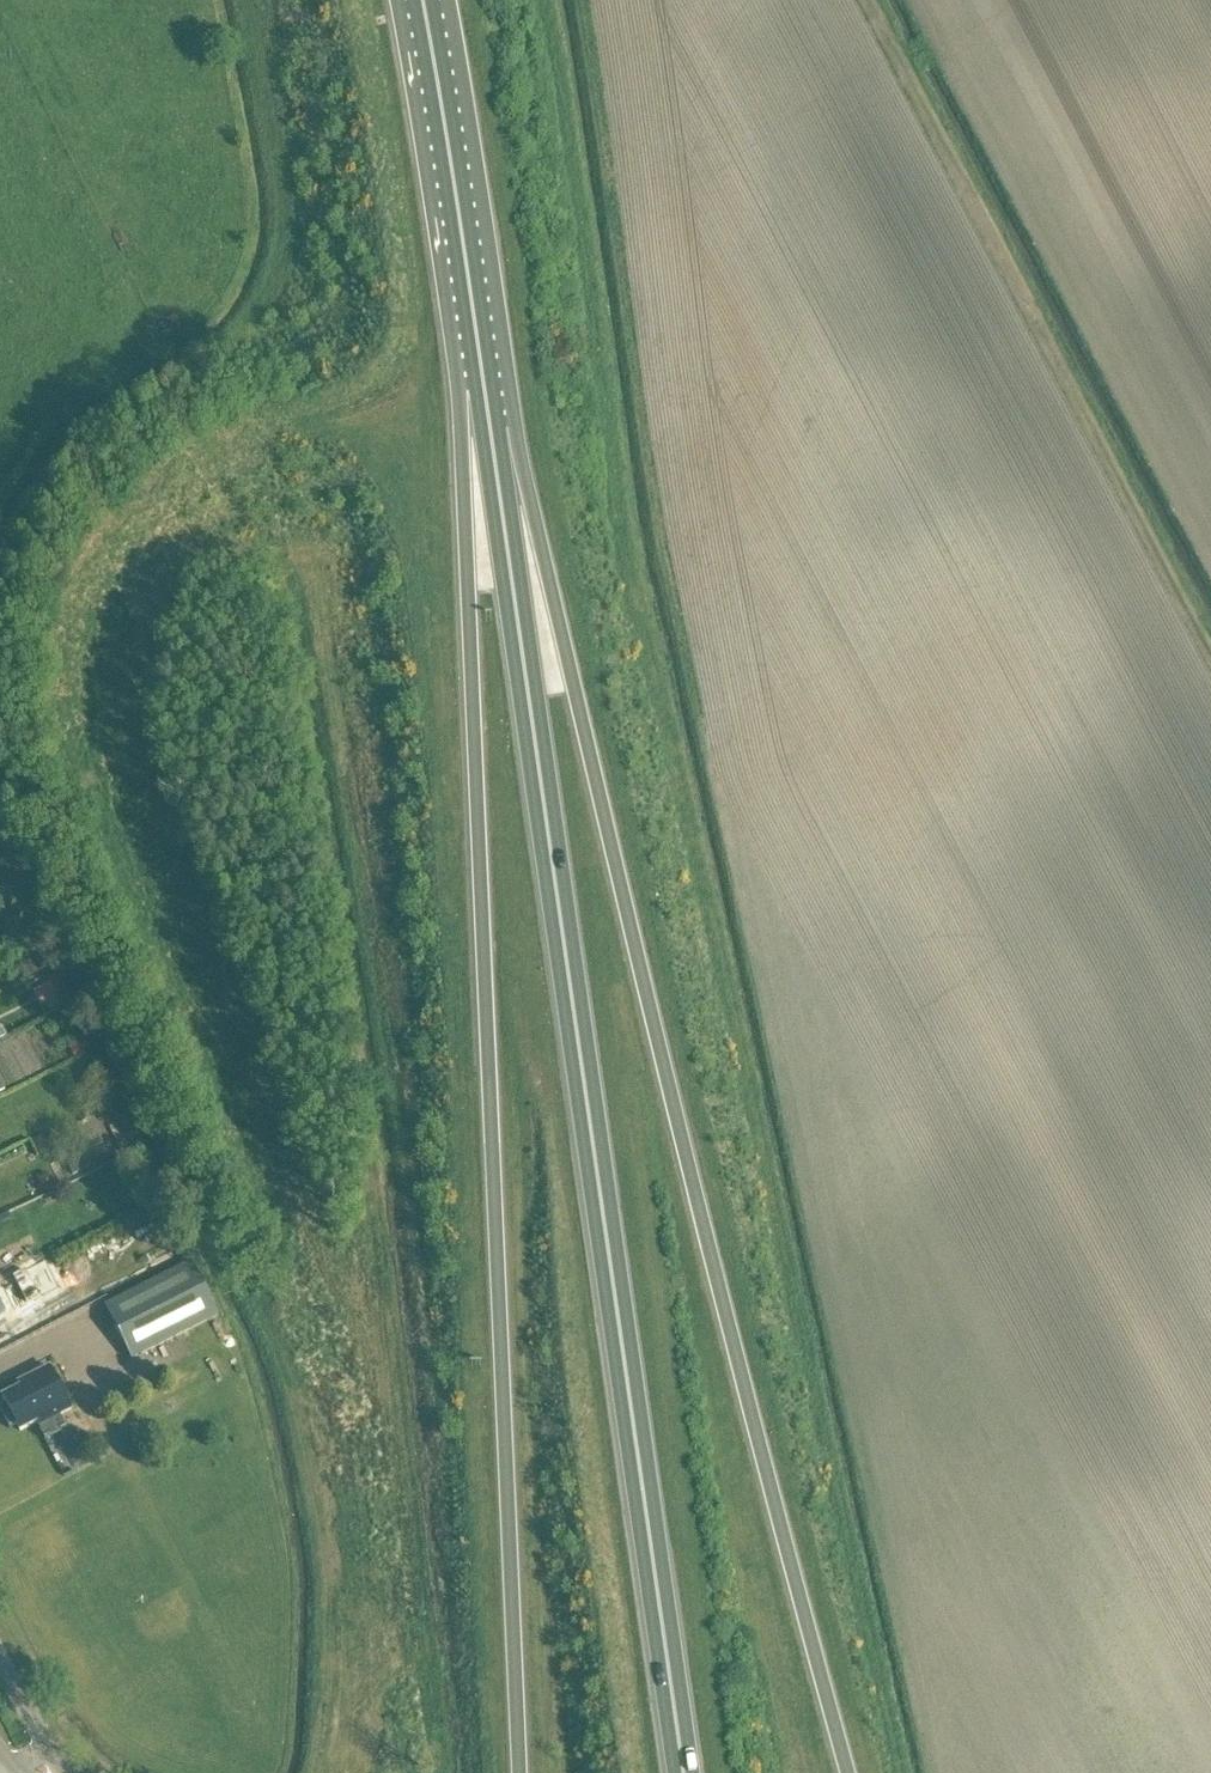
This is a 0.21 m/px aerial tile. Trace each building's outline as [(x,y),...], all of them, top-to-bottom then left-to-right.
[(27,930),(18,935),(26,951),(36,946),(27,930)] [(56,1182),(48,1177),(39,1181),(39,1191),(47,1196),(55,1192),(56,1182)] [(131,1362),(218,1319),(192,1266),(105,1310),(131,1362)] [(0,1409),(0,1414),(9,1432),(17,1428),(20,1434),(36,1426),(44,1442),(66,1430),(60,1419),(71,1413),(49,1370),(32,1379),(34,1384),(2,1400),(6,1406),(0,1409)]
